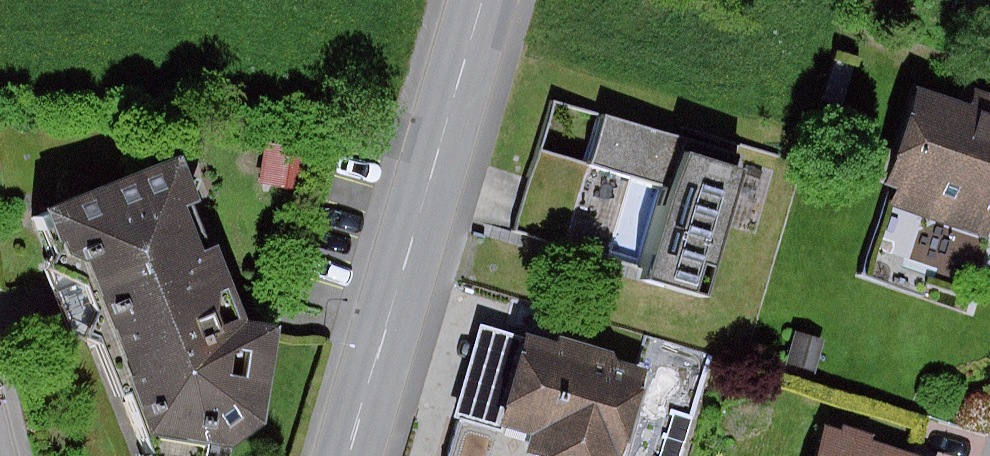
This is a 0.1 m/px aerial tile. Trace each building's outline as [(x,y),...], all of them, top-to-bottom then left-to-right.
[(894,198),(989,231),(989,91),(983,89),(977,106),(924,87),(890,185),(898,188),(894,198)] [(694,134),(563,96),(526,222),(655,260),(653,269),(709,285),(746,158),(692,142),(694,134)] [(242,333),(178,162),(67,208),(157,449),(274,409),(280,318),(242,333)] [(648,361),(535,325),(508,410),(557,426),(551,446),(582,455),(618,455),(648,361)] [(445,455),(481,455),(493,419),(461,408),(445,455)] [(836,416),(822,455),(949,455),(836,416)]
